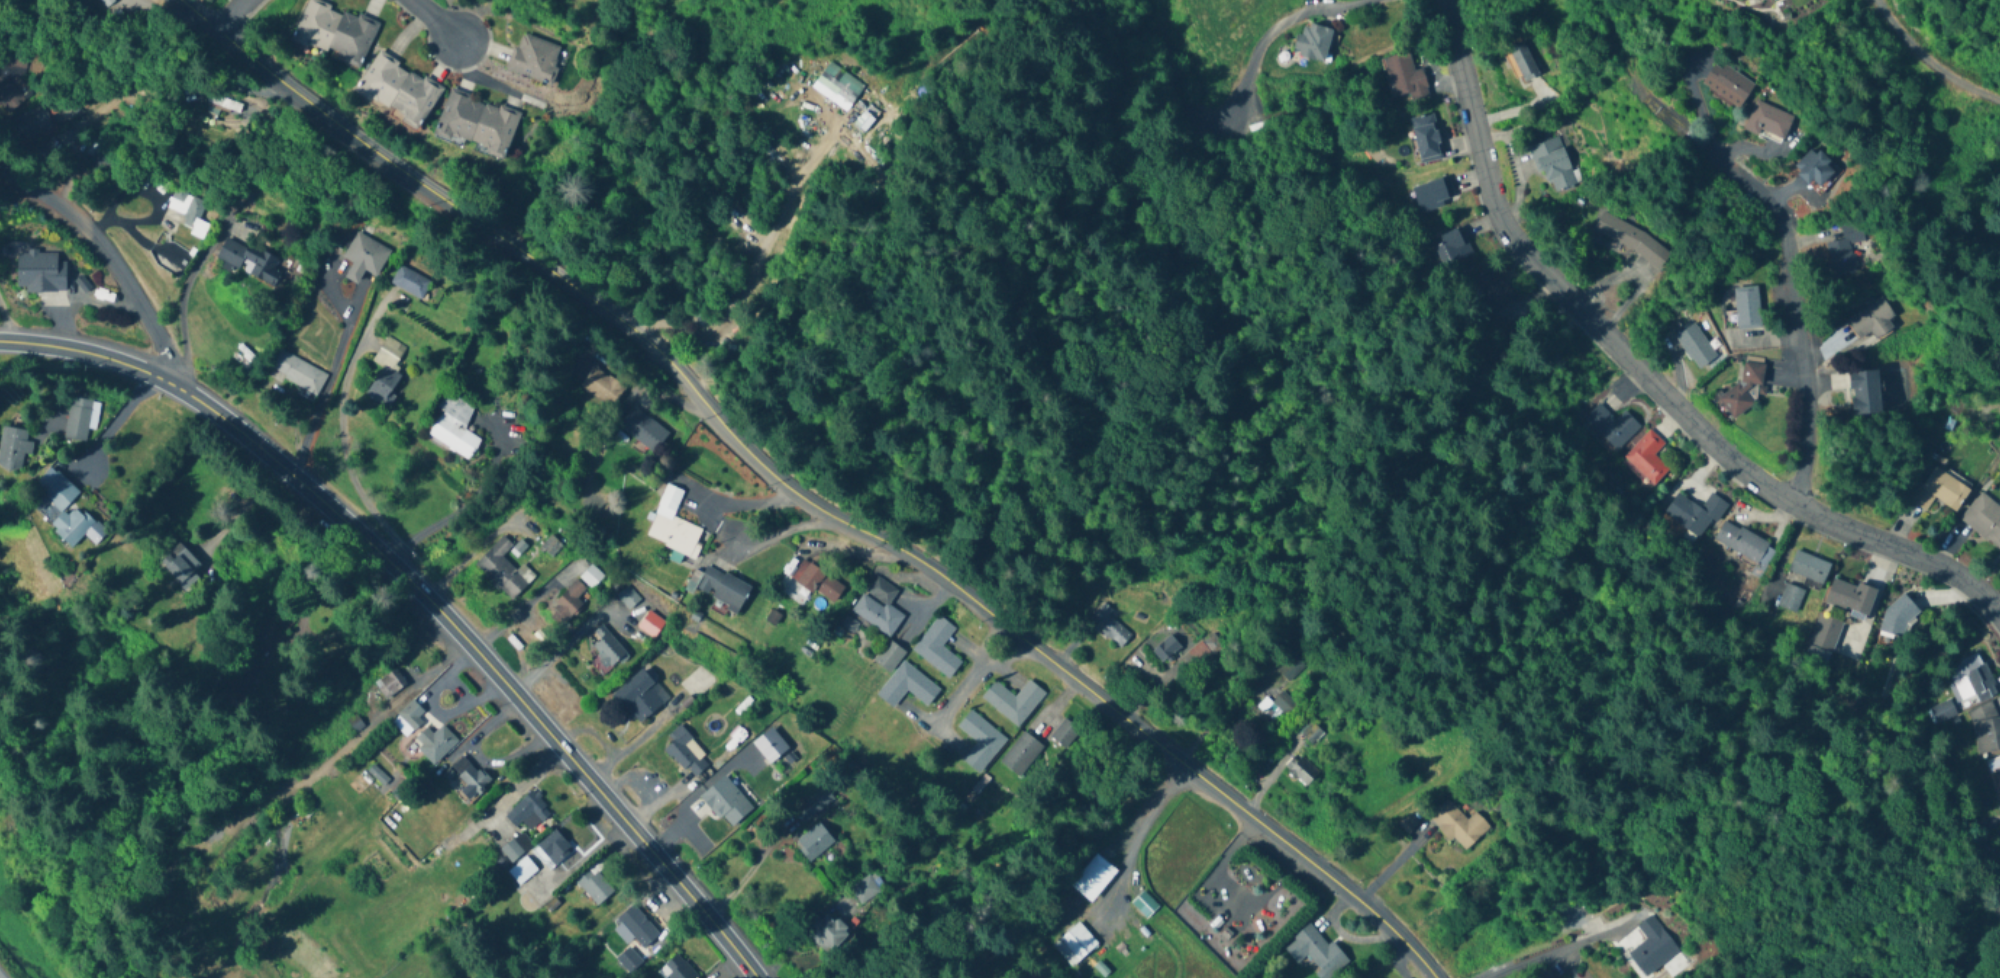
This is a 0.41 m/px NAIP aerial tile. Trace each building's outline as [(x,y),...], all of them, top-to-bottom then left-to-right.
[(115,1),(114,0),(100,0),(106,8),(115,1)] [(314,0),(307,0),(292,42),(362,67),(378,22),(314,0)] [(1326,63),(1334,31),(1302,23),(1294,55),(1326,63)] [(520,33),(508,70),(551,85),(563,47),(520,33)] [(1508,49),(1524,83),(1540,76),(1524,42),(1508,49)] [(0,72),(0,76),(21,79),(25,53),(4,50),(0,72)] [(444,86),(377,53),(356,95),(423,128),(444,86)] [(1393,99),(1410,95),(1412,102),(1429,99),(1423,69),(1414,71),(1410,54),(1385,59),(1393,99)] [(865,87),(829,62),(811,89),(847,113),(865,87)] [(1740,111),(1755,86),(1717,62),(1701,86),(1740,111)] [(508,156),(520,110),(449,91),(437,136),(508,156)] [(239,113),(242,104),(209,94),(206,104),(239,113)] [(1744,130),(1782,146),(1794,117),(1756,101),(1744,130)] [(25,139),(53,128),(45,107),(17,118),(25,139)] [(1411,119),(1419,164),(1442,159),(1434,115),(1411,119)] [(125,162),(101,138),(85,154),(109,178),(125,162)] [(1548,196),(1577,187),(1561,138),(1532,147),(1548,196)] [(1813,148),(1794,168),(1817,191),(1837,171),(1813,148)] [(1413,188),(1419,212),(1455,203),(1448,179),(1413,188)] [(180,225),(190,229),(188,234),(202,240),(209,223),(199,220),(206,202),(191,196),(180,225)] [(1593,230),(1660,269),(1671,251),(1603,212),(1593,230)] [(1827,244),(1836,282),(1859,276),(1852,245),(1866,241),(1861,221),(1841,226),(1844,240),(1827,244)] [(1431,243),(1446,270),(1473,256),(1459,229),(1431,243)] [(358,285),(364,271),(377,278),(391,250),(355,232),(343,258),(352,263),(345,279),(358,285)] [(216,259),(274,289),(282,273),(273,269),(277,262),(227,237),(216,259)] [(65,262),(57,262),(57,252),(17,252),(17,293),(66,292),(65,262)] [(421,300),(430,282),(399,265),(390,283),(421,300)] [(1494,315),(1515,295),(1491,270),(1469,290),(1494,315)] [(1763,329),(1758,287),(1733,290),(1739,332),(1763,329)] [(1895,331),(1889,321),(1895,318),(1883,298),(1846,319),(1859,341),(1873,333),(1878,342),(1895,331)] [(1700,372),(1719,359),(1694,324),(1675,337),(1700,372)] [(318,395),(328,373),(278,350),(268,373),(318,395)] [(565,379),(613,407),(625,385),(578,357),(565,379)] [(1762,388),(1766,366),(1743,363),(1739,391),(1723,389),(1720,406),(1727,406),(1725,416),(1750,419),(1754,387),(1762,388)] [(403,378),(385,366),(367,392),(385,405),(403,378)] [(1850,371),(1854,414),(1883,411),(1879,369),(1850,371)] [(442,412),(427,436),(469,461),(482,440),(462,429),(476,406),(448,390),(436,409),(442,412)] [(88,442),(96,398),(71,394),(63,438),(88,442)] [(1617,450),(1640,426),(1624,411),(1615,420),(1599,404),(1584,419),(1617,450)] [(669,434),(633,406),(618,426),(653,454),(669,434)] [(33,442),(27,441),(28,432),(2,427),(0,442),(0,467),(21,470),(23,454),(31,455),(33,442)] [(1651,487),(1668,468),(1653,455),(1664,443),(1649,429),(1621,460),(1651,487)] [(1970,488),(1935,465),(1920,488),(1955,510),(1970,488)] [(79,493),(56,469),(38,486),(46,494),(34,506),(71,545),(92,526),(69,502),(79,493)] [(702,529),(672,517),(683,491),(666,485),(645,537),(695,557),(699,546),(696,544),(702,529)] [(1664,512),(1700,538),(1726,503),(1711,492),(1700,507),(1678,492),(1664,512)] [(1980,492),(1959,518),(1999,551),(1999,508),(1980,492)] [(1757,562),(1751,575),(1760,579),(1776,545),(1723,521),(1713,542),(1757,562)] [(515,570),(501,556),(512,545),(502,535),(473,565),(511,601),(535,576),(522,563),(515,570)] [(541,547),(550,557),(561,546),(552,536),(541,547)] [(201,563),(178,542),(158,563),(181,584),(201,563)] [(1831,563),(1796,549),(1788,570),(1823,584),(1831,563)] [(833,605),(845,586),(798,556),(786,575),(833,605)] [(694,589),(739,610),(750,585),(706,565),(694,589)] [(602,577),(591,566),(580,577),(591,588),(602,577)] [(890,637),(904,615),(888,604),(898,590),(875,575),(851,611),(890,637)] [(1870,616),(1877,589),(1832,578),(1825,605),(1870,616)] [(586,588),(576,579),(551,606),(567,622),(583,605),(576,599),(586,588)] [(1795,611),(1802,593),(1787,587),(1782,599),(1785,600),(1783,606),(1795,611)] [(1922,613),(1906,595),(1879,620),(1895,638),(1922,613)] [(1111,611),(1105,605),(1088,624),(1109,644),(1123,629),(1108,615),(1111,611)] [(1833,652),(1843,622),(1818,614),(1809,644),(1833,652)] [(911,650),(948,679),(961,662),(941,646),(955,628),(938,615),(911,650)] [(627,656),(603,624),(593,631),(599,639),(590,645),(609,670),(627,656)] [(1180,648),(1169,635),(1151,652),(1162,664),(1180,648)] [(905,652),(888,640),(872,661),(889,673),(905,652)] [(1207,674),(1217,664),(1212,659),(1220,651),(1211,643),(1206,647),(1200,641),(1187,654),(1207,674)] [(1980,654),(1947,668),(1964,707),(1997,693),(1980,654)] [(875,695),(892,708),(906,690),(927,707),(940,690),(902,660),(875,695)] [(385,700),(407,685),(395,668),(373,683),(385,700)] [(663,702),(650,688),(655,683),(641,668),(611,696),(639,724),(663,702)] [(980,697),(1017,728),(1045,693),(1028,679),(1014,697),(994,681),(980,697)] [(1266,699),(1256,709),(1272,724),(1281,715),(1285,718),(1297,707),(1282,692),(1270,703),(1266,699)] [(427,715),(412,700),(390,721),(405,737),(427,715)] [(1937,725),(1957,717),(1950,700),(1930,708),(1937,725)] [(1995,704),(1969,709),(1979,755),(1999,750),(1999,727),(1995,704)] [(978,773),(1006,740),(970,710),(956,726),(976,743),(962,759),(978,773)] [(1049,738),(1065,750),(1080,731),(1063,718),(1049,738)] [(432,733),(426,727),(411,742),(433,764),(457,740),(441,724),(432,733)] [(1312,746),(1322,734),(1311,724),(1300,736),(1312,746)] [(663,749),(692,780),(711,762),(677,726),(667,737),(671,742),(663,749)] [(1000,761),(1019,777),(1043,747),(1024,732),(1000,761)] [(450,767),(477,795),(491,782),(464,754),(450,767)] [(1285,771),(1307,787),(1319,773),(1297,756),(1285,771)] [(731,797),(715,778),(705,788),(717,802),(695,822),(710,839),(733,819),(721,805),(731,797)] [(795,809),(805,822),(834,799),(823,786),(795,809)] [(531,813),(540,823),(552,811),(531,790),(505,816),(517,827),(531,813)] [(1466,820),(1447,799),(1428,817),(1462,853),(1489,828),(1475,812),(1466,820)] [(834,841),(818,821),(793,841),(809,861),(834,841)] [(572,847),(554,829),(536,846),(554,865),(572,847)] [(499,848),(509,861),(524,850),(515,837),(499,848)] [(507,871),(519,884),(537,868),(526,855),(507,871)] [(1071,883),(1088,900),(1117,873),(1101,855),(1071,883)] [(594,865),(576,880),(596,905),(614,891),(594,865)] [(861,904),(881,890),(870,873),(849,886),(861,904)] [(1133,903),(1145,917),(1156,907),(1143,894),(1133,903)] [(806,932),(828,954),(850,931),(828,910),(806,932)] [(1678,952),(1650,916),(1622,938),(1632,950),(1627,954),(1645,977),(1678,952)] [(1069,967),(1098,946),(1080,922),(1051,942),(1069,967)] [(1332,941),(1327,945),(1311,924),(1282,946),(1296,964),(1306,956),(1322,977),(1330,977),(1349,963),(1332,941)] [(665,977),(699,977),(676,953),(658,970),(665,977)]
